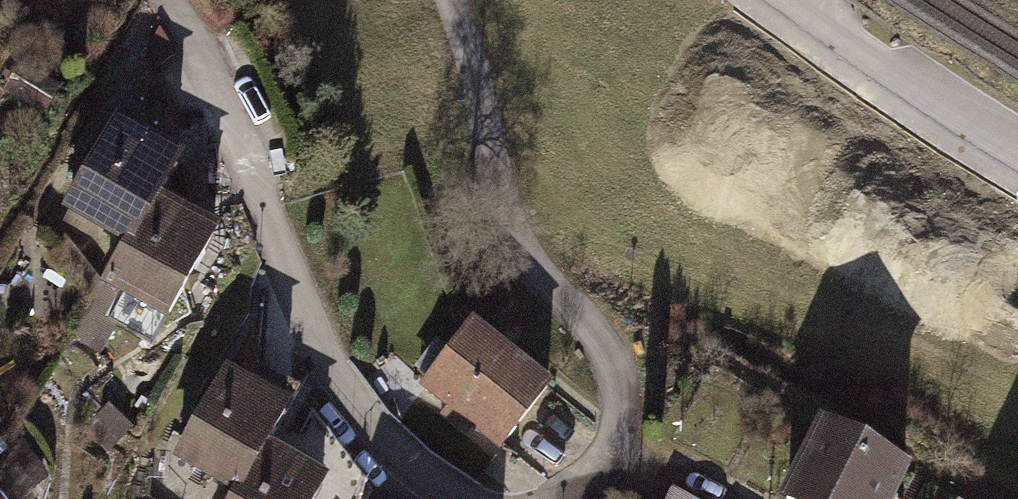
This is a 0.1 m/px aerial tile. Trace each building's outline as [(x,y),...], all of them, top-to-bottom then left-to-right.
[(147,141),(118,126),(68,221),(128,252),(102,301),(160,331),(213,229),(184,214),(163,203),(185,161),(147,141)] [(539,390),(455,328),(406,394),(491,456),(539,390)] [(198,372),(144,468),(199,498),(205,498),(258,405),(198,372)] [(787,433),(755,498),(869,498),(879,477),(787,433)] [(247,451),(222,498),(297,498),(306,482),(247,451)]
